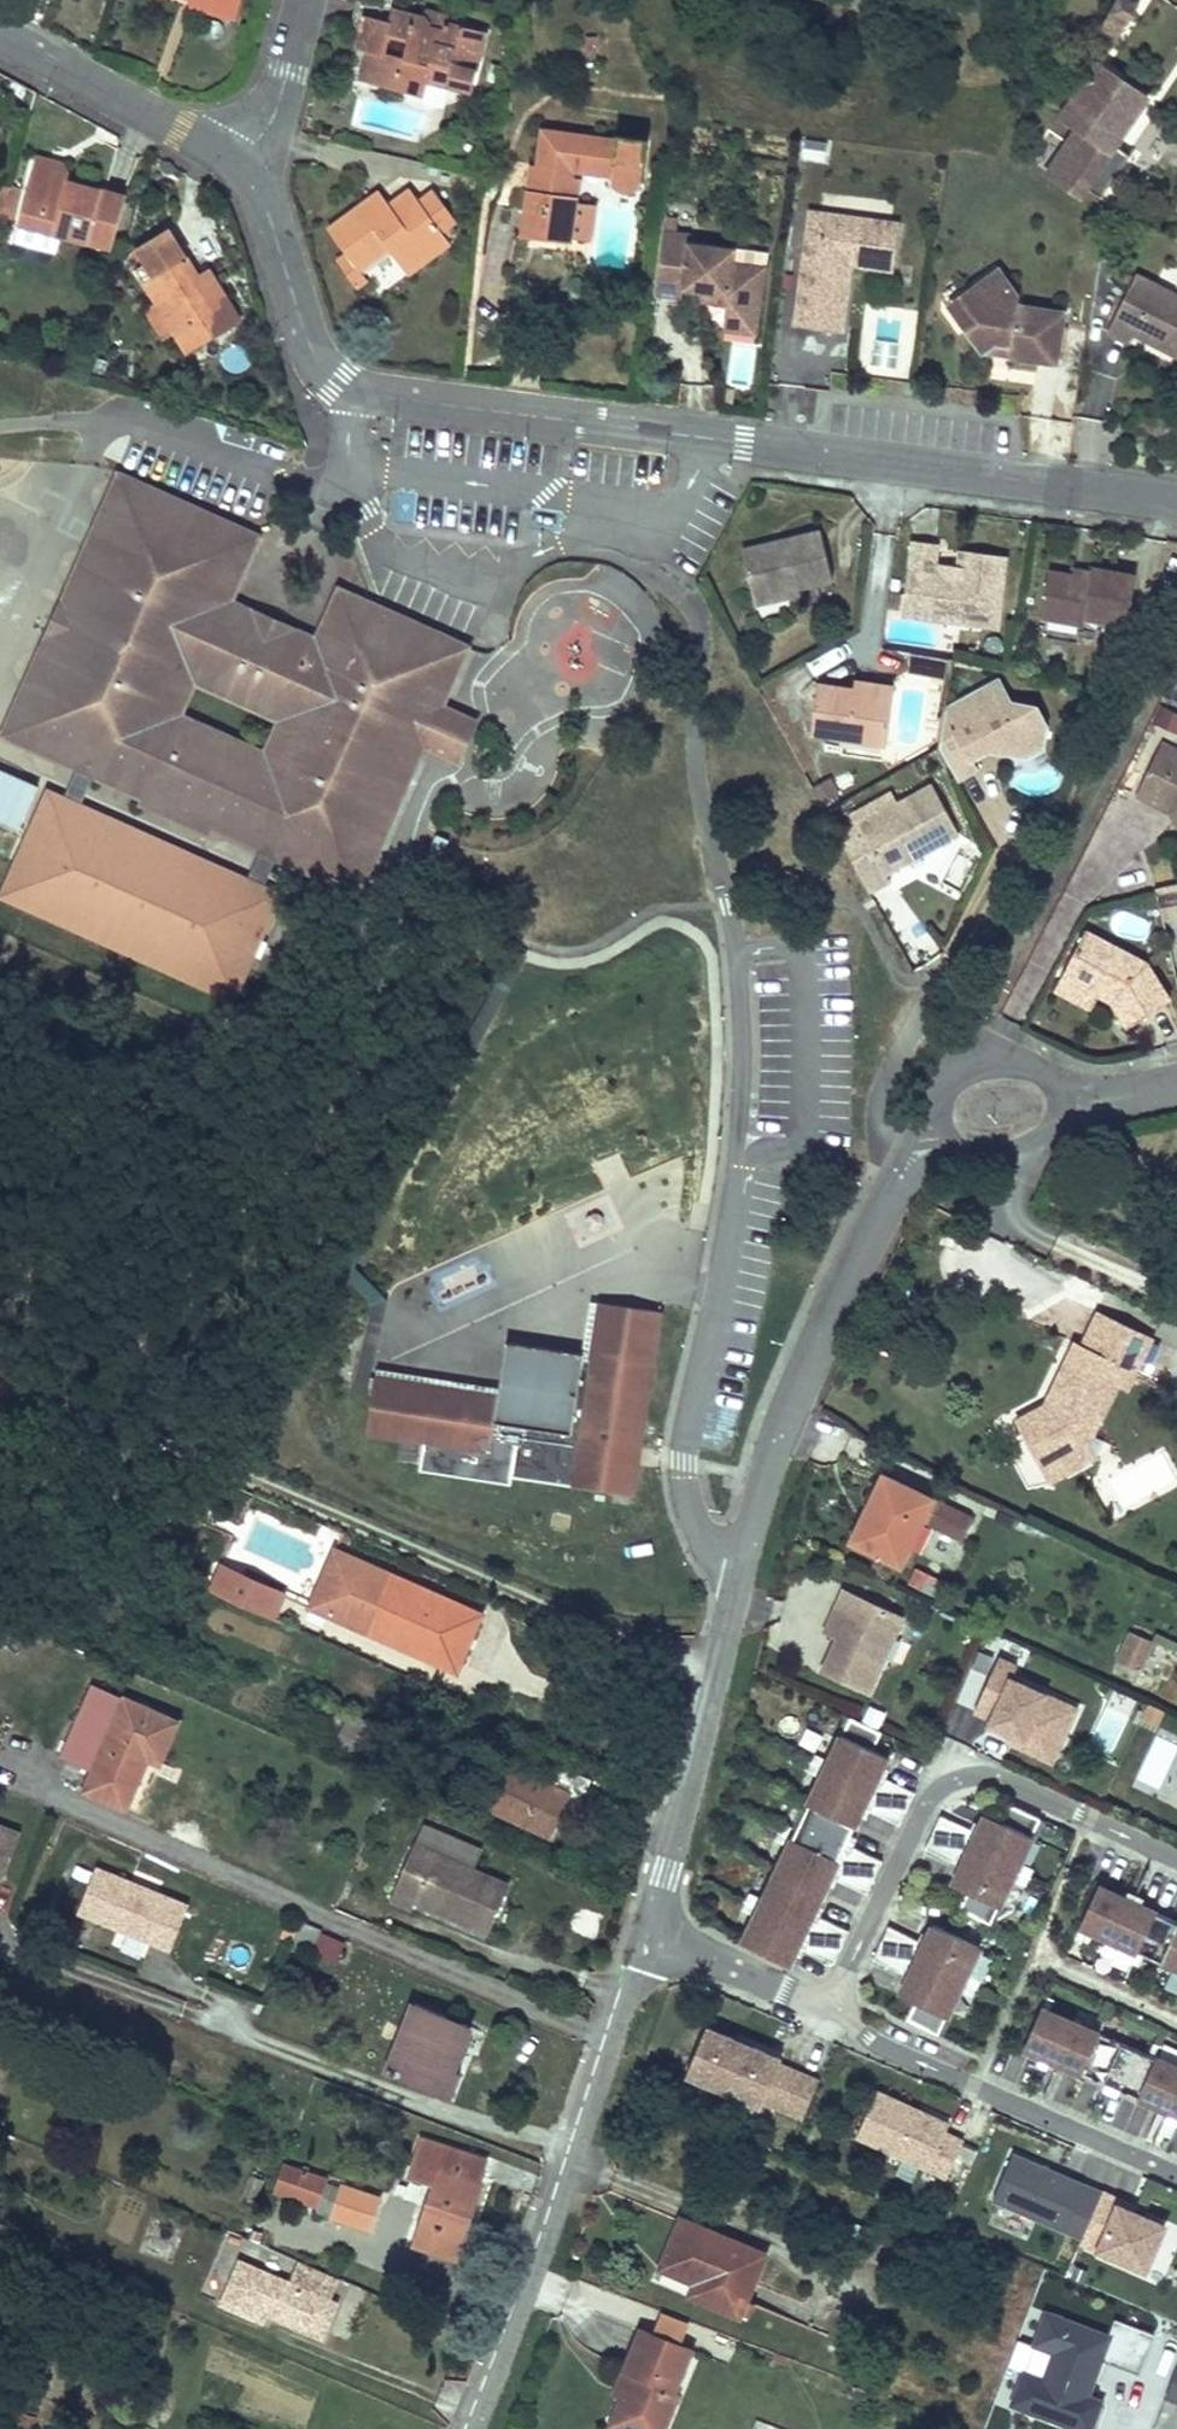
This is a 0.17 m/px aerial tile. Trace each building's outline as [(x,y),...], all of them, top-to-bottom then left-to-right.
[(192,4),(234,15),(237,1),(235,0),(194,0),(192,4)] [(1113,36),(1115,37),(1131,14),(1138,4),(1132,0),(1116,0),(1099,26),(1113,36)] [(380,53),(367,50),(360,78),(422,94),(426,81),(469,91),(485,33),(444,23),(443,29),(429,26),(428,22),(426,18),(391,9),(388,21),(380,53)] [(361,27),(356,47),(367,50),(380,53),(388,21),(364,16),(361,27)] [(1114,144),(1146,96),(1096,63),(1077,90),(1058,117),(1075,130),(1046,172),(1079,194),(1085,186),(1099,197),(1129,154),(1114,144)] [(540,182),(529,181),(524,220),(548,223),(546,237),(569,241),(570,237),(590,239),(595,203),(575,201),(576,195),(568,194),(570,180),(571,168),(598,171),(612,173),(612,177),(613,181),(614,184),(616,187),(620,189),(623,190),(627,189),(632,188),(636,184),(639,178),(644,138),(617,134),(616,140),(543,131),(537,168),(537,170),(541,170),(540,182)] [(827,164),(828,143),(803,141),(801,162),(827,164)] [(37,155),(33,169),(55,174),(65,169),(61,160),(37,155)] [(530,167),(529,181),(540,182),(541,170),(537,170),(537,168),(530,167)] [(55,174),(33,169),(20,223),(113,247),(126,193),(72,179),(65,169),(55,174)] [(570,180),(568,194),(576,195),(577,181),(570,180)] [(369,199),(328,230),(347,255),(358,270),(387,247),(406,272),(448,241),(439,229),(417,200),(409,190),(388,206),(391,211),(383,216),(369,199)] [(430,190),(417,200),(439,229),(453,218),(430,190)] [(378,193),(369,199),(383,216),(391,211),(388,206),(378,193)] [(893,263),(898,222),(808,210),(793,324),(840,330),(845,295),(823,292),(825,274),(839,275),(841,256),(893,263)] [(214,280),(204,286),(197,274),(169,226),(137,247),(154,274),(145,280),(159,303),(164,299),(181,327),(175,330),(189,352),(240,321),(214,280)] [(681,289),(689,290),(690,284),(702,285),(701,291),(700,300),(726,304),(735,316),(757,319),(764,264),(732,260),(734,246),(687,241),(688,231),(662,228),(653,293),(680,297),(681,289)] [(358,270),(347,255),(337,262),(356,286),(365,278),(358,270)] [(823,292),(845,295),(849,262),(892,268),(893,263),(841,256),(839,275),(825,274),(823,292)] [(990,290),(1007,278),(998,266),(982,278),(990,290)] [(197,274),(204,286),(214,280),(207,268),(197,274)] [(1134,274),(1107,329),(1129,339),(1134,330),(1162,344),(1164,340),(1176,346),(1175,350),(1176,351),(1176,295),(1134,274)] [(1017,300),(1018,293),(1007,278),(990,290),(982,278),(960,294),(977,319),(966,327),(982,350),(995,340),(1010,342),(1008,354),(1057,361),(1065,307),(1017,300)] [(977,319),(960,294),(948,303),(966,327),(977,319)] [(175,330),(181,327),(164,299),(159,303),(145,311),(162,338),(175,330)] [(755,333),(757,319),(735,316),(726,304),(722,329),(755,333)] [(1010,342),(995,340),(982,350),(1008,354),(1010,342)] [(118,477),(98,521),(112,526),(131,482),(118,477)] [(21,692),(3,732),(179,717),(193,684),(279,723),(264,755),(369,838),(406,754),(410,755),(439,690),(436,689),(456,642),(363,601),(343,608),(340,617),(333,634),(343,663),(327,668),(321,653),(301,644),(298,650),(290,647),(296,634),(248,612),(243,624),(235,620),(237,616),(226,612),(214,606),(188,616),(182,601),(221,587),(246,532),(219,521),(131,482),(112,526),(98,521),(86,548),(100,553),(80,599),(127,620),(115,646),(110,644),(98,672),(54,654),(35,699),(21,692)] [(738,545),(750,594),(796,582),(830,573),(819,526),(738,545)] [(249,609),(231,601),(259,538),(246,532),(221,587),(182,601),(188,616),(214,606),(226,612),(237,616),(235,620),(243,624),(248,612),(249,609)] [(900,613),(920,615),(932,603),(965,607),(973,622),(993,625),(1002,559),(958,554),(956,566),(955,574),(931,571),(933,563),(935,543),(909,540),(900,613)] [(86,548),(66,593),(80,599),(100,553),(86,548)] [(956,566),(933,563),(931,571),(955,574),(956,566)] [(1087,577),(1069,574),(1045,571),(1039,614),(1079,621),(1080,613),(1126,620),(1133,571),(1089,565),(1088,569),(1087,577)] [(1070,567),(1069,574),(1087,577),(1088,569),(1070,567)] [(796,582),(750,594),(752,603),(797,592),(796,582)] [(297,631),(296,634),(290,647),(298,650),(301,644),(321,653),(327,668),(343,663),(333,634),(340,617),(343,608),(363,601),(339,591),(317,639),(297,631)] [(66,593),(41,647),(54,654),(98,672),(110,644),(115,646),(127,620),(80,599),(66,593)] [(932,603),(920,615),(973,622),(965,607),(932,603)] [(369,838),(380,843),(423,746),(454,759),(472,719),(442,706),(467,647),(456,642),(436,689),(439,690),(410,755),(406,754),(369,838)] [(41,647),(21,692),(35,699),(54,654),(41,647)] [(925,671),(928,653),(908,650),(905,668),(925,671)] [(942,674),(945,656),(928,653),(925,671),(942,674)] [(854,676),(853,685),(891,690),(892,681),(854,676)] [(810,729),(846,735),(884,740),(891,690),(853,685),(817,679),(810,729)] [(940,723),(936,744),(955,777),(975,765),(971,756),(985,749),(990,746),(987,741),(996,736),(1026,740),(1030,705),(1006,701),(994,680),(942,709),(940,723)] [(990,746),(985,749),(1022,755),(1039,748),(1042,724),(1030,705),(1026,740),(996,736),(987,741),(990,746)] [(1155,724),(1176,734),(1176,715),(1163,709),(1155,724)] [(179,717),(3,732),(76,765),(87,741),(108,750),(97,775),(121,785),(143,794),(141,800),(138,806),(165,817),(170,806),(214,825),(229,832),(259,845),(270,821),(292,831),(281,855),(360,889),(380,843),(369,838),(264,755),(179,717)] [(3,732),(1,738),(74,770),(76,765),(3,732)] [(884,740),(846,735),(844,749),(883,755),(884,740)] [(1155,803),(1158,794),(1176,803),(1176,748),(1163,740),(1137,793),(1155,803)] [(76,765),(74,770),(95,779),(97,775),(108,750),(87,741),(76,765)] [(40,785),(0,768),(0,819),(21,828),(40,785)] [(97,775),(95,779),(141,800),(143,794),(121,785),(97,775)] [(812,790),(820,808),(841,799),(832,781),(812,790)] [(854,824),(838,833),(868,888),(888,878),(883,869),(932,843),(956,830),(930,783),(894,802),(893,803),(898,811),(878,821),(874,813),(854,824)] [(849,815),(854,824),(874,813),(878,821),(898,811),(893,803),(894,802),(889,792),(849,815)] [(1155,803),(1174,812),(1176,805),(1176,803),(1158,794),(1155,803)] [(168,846),(60,799),(43,838),(151,885),(168,846)] [(170,806),(165,817),(209,837),(212,831),(214,825),(170,806)] [(259,845),(257,851),(279,860),(281,855),(292,831),(270,821),(259,845)] [(214,825),(212,831),(257,851),(259,845),(229,832),(214,825)] [(201,855),(201,856),(188,884),(205,892),(218,863),(201,855)] [(281,855),(279,860),(357,895),(360,889),(281,855)] [(283,895),(233,873),(228,871),(211,909),(265,934),(283,895)] [(1163,915),(1176,912),(1176,882),(1156,886),(1160,901),(1163,915)] [(1084,929),(1061,971),(1095,990),(1098,985),(1123,1026),(1166,998),(1144,962),(1084,929)] [(1095,990),(1061,971),(1052,987),(1087,1006),(1095,990)] [(652,1361),(660,1309),(600,1299),(592,1351),(652,1361)] [(1043,1404),(1014,1421),(1039,1467),(1080,1445),(1119,1366),(1134,1374),(1151,1340),(1098,1313),(1081,1347),(1074,1343),(1050,1392),(1061,1396),(1054,1410),(1043,1404)] [(607,1457),(610,1436),(629,1439),(637,1389),(647,1391),(652,1361),(592,1351),(592,1357),(591,1357),(582,1355),(583,1350),(506,1338),(498,1393),(433,1383),(424,1438),(420,1467),(511,1480),(512,1473),(613,1488),(621,1489),(626,1460),(607,1457)] [(424,1438),(433,1383),(432,1383),(375,1375),(367,1429),(424,1438)] [(630,1500),(647,1391),(637,1389),(629,1439),(610,1436),(607,1457),(626,1460),(621,1489),(613,1488),(612,1497),(630,1500)] [(1050,1392),(1043,1404),(1054,1410),(1061,1396),(1050,1392)] [(1080,1445),(1039,1467),(1048,1483),(1089,1460),(1080,1445)] [(881,1474),(848,1539),(898,1564),(930,1498),(881,1474)] [(939,1500),(927,1524),(962,1541),(973,1517),(939,1500)] [(480,1611),(393,1574),(333,1547),(322,1573),(339,1580),(324,1612),(368,1631),(372,1621),(389,1628),(385,1638),(445,1664),(459,1631),(469,1636),(480,1611)] [(210,1590),(270,1617),(281,1592),(220,1566),(210,1590)] [(308,1604),(324,1612),(339,1580),(322,1573),(308,1604)] [(875,1697),(906,1621),(846,1597),(840,1614),(853,1619),(842,1644),(829,1678),(875,1697)] [(842,1644),(853,1619),(840,1614),(829,1639),(842,1644)] [(389,1628),(372,1621),(368,1631),(385,1638),(389,1628)] [(459,1631),(445,1664),(455,1669),(469,1636),(459,1631)] [(1117,1659),(1138,1669),(1150,1640),(1130,1631),(1117,1659)] [(1019,1662),(1000,1652),(973,1711),(987,1720),(1008,1729),(1004,1737),(1055,1758),(1082,1703),(1012,1673),(1019,1662)] [(82,1790),(124,1808),(147,1758),(157,1762),(175,1721),(122,1698),(82,1790)] [(881,1732),(847,1714),(737,1935),(790,1959),(888,1755),(874,1745),(881,1732)] [(506,1764),(488,1806),(547,1834),(559,1808),(556,1806),(562,1792),(578,1799),(587,1779),(555,1764),(546,1783),(506,1764)] [(1044,1818),(1008,1803),(1001,1814),(982,1807),(951,1878),(966,1890),(960,1903),(993,1918),(1003,1898),(1034,1829),(1044,1818)] [(18,1831),(0,1825),(0,1876),(1,1877),(18,1831)] [(486,1932),(507,1883),(413,1842),(389,1898),(410,1907),(413,1900),(441,1912),(443,1906),(452,1911),(449,1915),(486,1932)] [(867,1888),(873,1865),(850,1858),(843,1881),(867,1888)] [(169,1949),(187,1904),(94,1867),(76,1912),(117,1928),(119,1923),(127,1926),(125,1931),(169,1949)] [(1098,1878),(1079,1923),(1176,1968),(1176,1914),(1098,1878)] [(813,1915),(800,1948),(831,1960),(844,1927),(813,1915)] [(981,1940),(929,1918),(899,1989),(915,2000),(908,2014),(938,2032),(947,2011),(981,1940)] [(319,1933),(299,1923),(291,1942),(310,1951),(319,1933)] [(1042,2001),(1026,2044),(1176,2111),(1176,2059),(1042,2001)] [(412,2003),(385,2070),(448,2096),(458,2071),(448,2067),(465,2024),(412,2003)] [(780,2051),(706,2019),(685,2071),(801,2115),(813,2076),(778,2064),(780,2051)] [(852,2137),(946,2174),(965,2123),(871,2087),(852,2137)] [(421,2140),(410,2175),(435,2183),(416,2244),(456,2258),(480,2183),(477,2181),(483,2161),(421,2140)] [(1100,2190),(1013,2152),(991,2200),(1079,2234),(1100,2190)] [(325,2181),(283,2166),(274,2191),(315,2207),(325,2181)] [(342,2188),(333,2217),(369,2229),(378,2201),(342,2188)] [(1147,2266),(1167,2217),(1100,2190),(1079,2234),(1147,2266)] [(760,2257),(680,2222),(662,2268),(696,2283),(691,2295),(736,2314),(742,2300),(749,2283),(760,2257)] [(338,2278),(304,2264),(295,2286),(246,2265),(228,2308),(268,2326),(274,2311),(282,2315),(280,2320),(320,2337),(334,2303),(329,2300),(338,2278)] [(280,2320),(282,2315),(274,2311),(272,2316),(280,2320)] [(1013,2404),(1078,2424),(1105,2338),(1146,2350),(1151,2334),(1116,2324),(1112,2335),(1041,2313),(1013,2404)] [(614,2426),(617,2428),(619,2428),(664,2428),(677,2395),(673,2394),(690,2352),(642,2333),(626,2372),(634,2375),(625,2398),(621,2408),(614,2426)] [(1165,2395),(1176,2398),(1176,2368),(1165,2395)] [(626,2372),(616,2395),(625,2398),(634,2375),(626,2372)]
